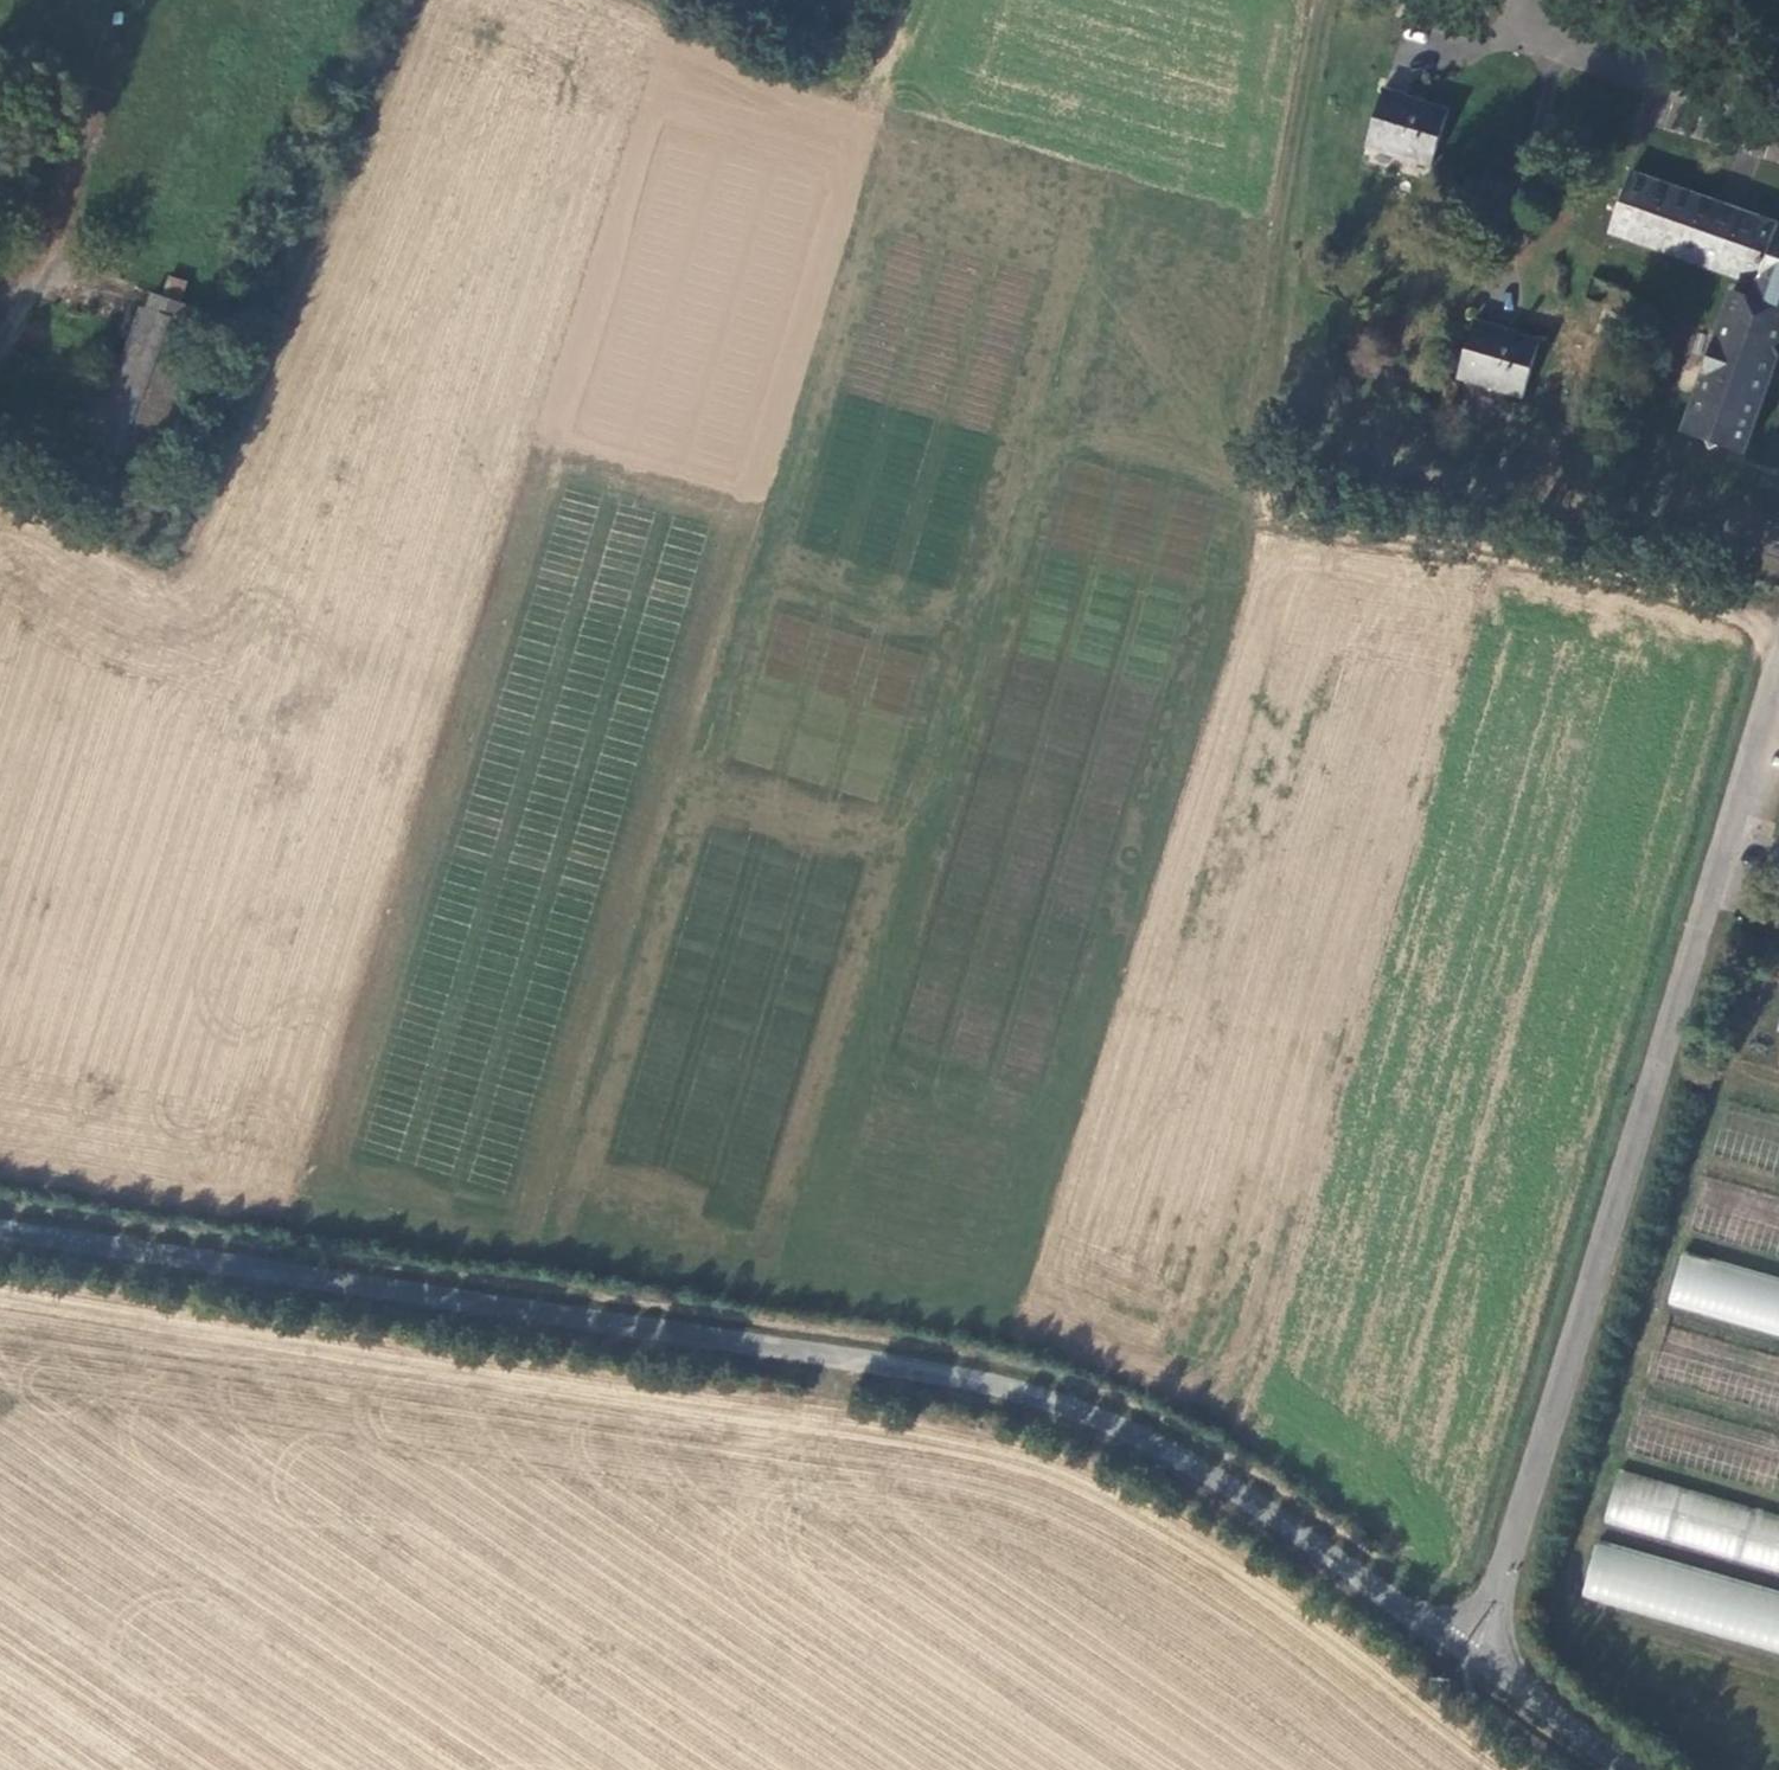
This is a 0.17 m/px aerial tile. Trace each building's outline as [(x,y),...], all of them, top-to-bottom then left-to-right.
[(1433,163),(1452,108),(1384,87),(1366,140),(1433,163)] [(1778,387),(1778,212),(1636,168),(1617,227),(1766,273),(1763,287),(1743,282),(1698,424),(1722,432),(1731,427),(1736,436),(1761,444),(1778,387)] [(142,308),(206,329),(211,314),(146,294),(142,308)] [(130,303),(81,438),(157,465),(206,329),(142,308),(130,303)] [(1522,397),(1540,341),(1473,318),(1456,377),(1522,397)] [(1680,1252),(1665,1307),(1778,1337),(1778,1279),(1680,1252)] [(1616,1471),(1602,1525),(1778,1573),(1778,1514),(1616,1471)] [(1778,1651),(1778,1589),(1594,1543),(1579,1602),(1778,1651)]
